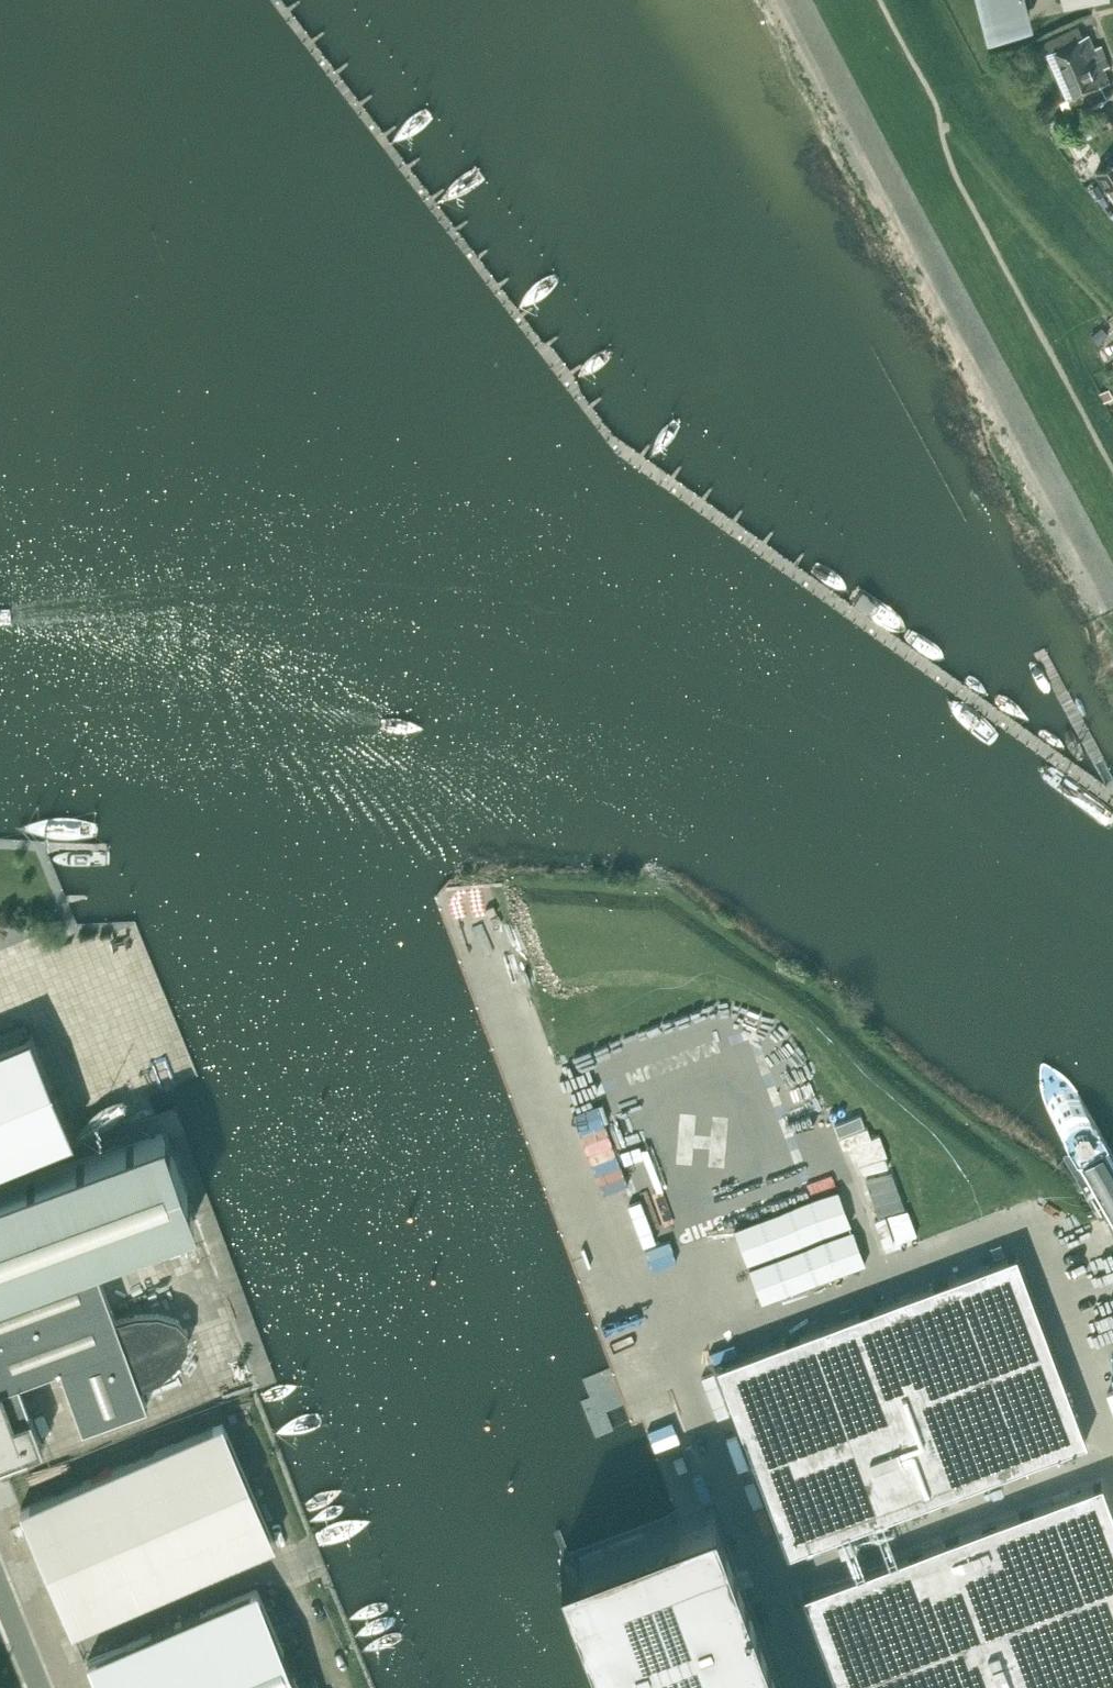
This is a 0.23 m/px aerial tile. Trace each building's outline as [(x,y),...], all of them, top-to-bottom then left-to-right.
[(986,32),(1029,19),(1025,1),(1028,0),(977,0),(986,32)] [(1045,49),(1057,76),(1106,54),(1101,42),(1094,45),(1088,33),(1082,36),(1076,24),(1032,45),(1035,53),(1045,49)] [(1109,63),(1106,54),(1057,76),(1067,98),(1072,111),(1106,95),(1101,83),(1108,80),(1102,66),(1109,63)] [(1105,107),(1076,121),(1084,136),(1112,122),(1105,107)] [(1068,163),(1079,176),(1089,170),(1079,156),(1068,163)] [(1096,170),(1106,186),(1112,182),(1112,160),(1108,163),(1108,164),(1096,170)] [(1102,325),(1091,335),(1097,343),(1109,333),(1102,325)] [(1108,386),(1099,391),(1103,400),(1112,395),(1108,386)] [(72,1136),(30,1031),(28,1032),(24,1023),(0,1033),(0,1165),(72,1136)] [(0,1190),(0,1466),(28,1456),(26,1451),(43,1444),(20,1381),(60,1366),(83,1428),(147,1404),(140,1385),(158,1377),(177,1362),(187,1346),(187,1331),(175,1317),(158,1312),(135,1314),(116,1319),(93,1256),(193,1218),(161,1130),(60,1168),(0,1190)] [(837,1189),(734,1228),(747,1262),(849,1223),(837,1189)] [(864,1263),(851,1229),(749,1268),(761,1302),(864,1263)] [(563,1561),(610,1687),(1104,1687),(1112,1685),(1112,1357),(1112,1354),(1066,1237),(670,1384),(715,1504),(563,1561)] [(73,1629),(275,1542),(223,1421),(21,1508),(73,1629)] [(258,1587),(87,1660),(99,1687),(301,1687),(258,1587)]
